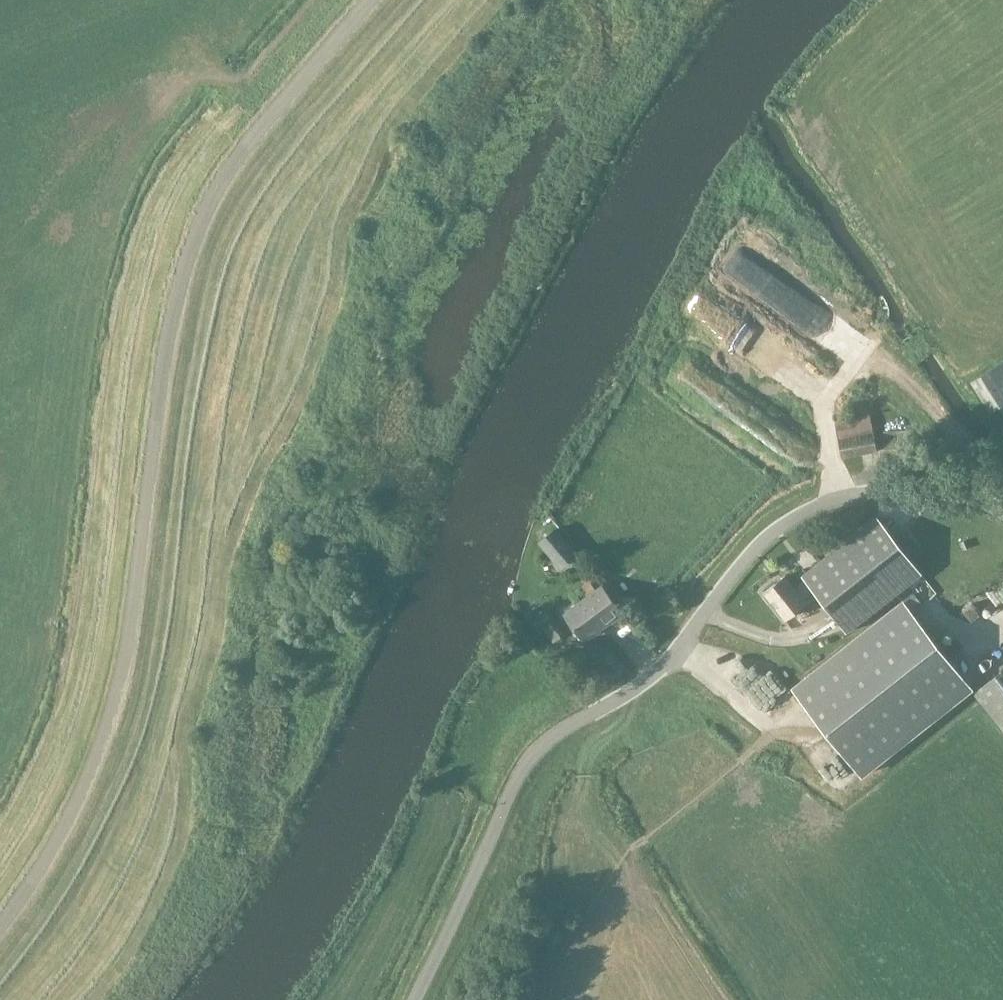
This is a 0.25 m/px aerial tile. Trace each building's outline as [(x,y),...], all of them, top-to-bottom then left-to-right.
[(981,375),(971,382),(990,412),(1002,404),(1002,361),(981,375)] [(835,421),(838,439),(837,439),(841,458),(876,451),(872,432),(869,414),(835,421)] [(784,576),(763,592),(785,619),(805,602),(803,599),(812,591),(830,612),(834,608),(849,627),(917,573),(873,518),(801,576),(804,580),(794,589),(784,576)] [(539,542),(560,567),(575,554),(554,529),(539,542)] [(600,585),(594,589),(589,580),(569,596),(575,603),(562,612),(581,638),(605,621),(606,623),(620,612),(600,585)] [(970,688),(942,653),(911,612),(921,604),(913,594),(792,688),(859,775),(970,688)] [(968,621),(978,613),(969,602),(959,610),(968,621)] [(760,699),(781,683),(766,663),(755,671),(764,683),(754,690),(760,699)] [(973,694),(1002,731),(1002,670),(973,694)]
